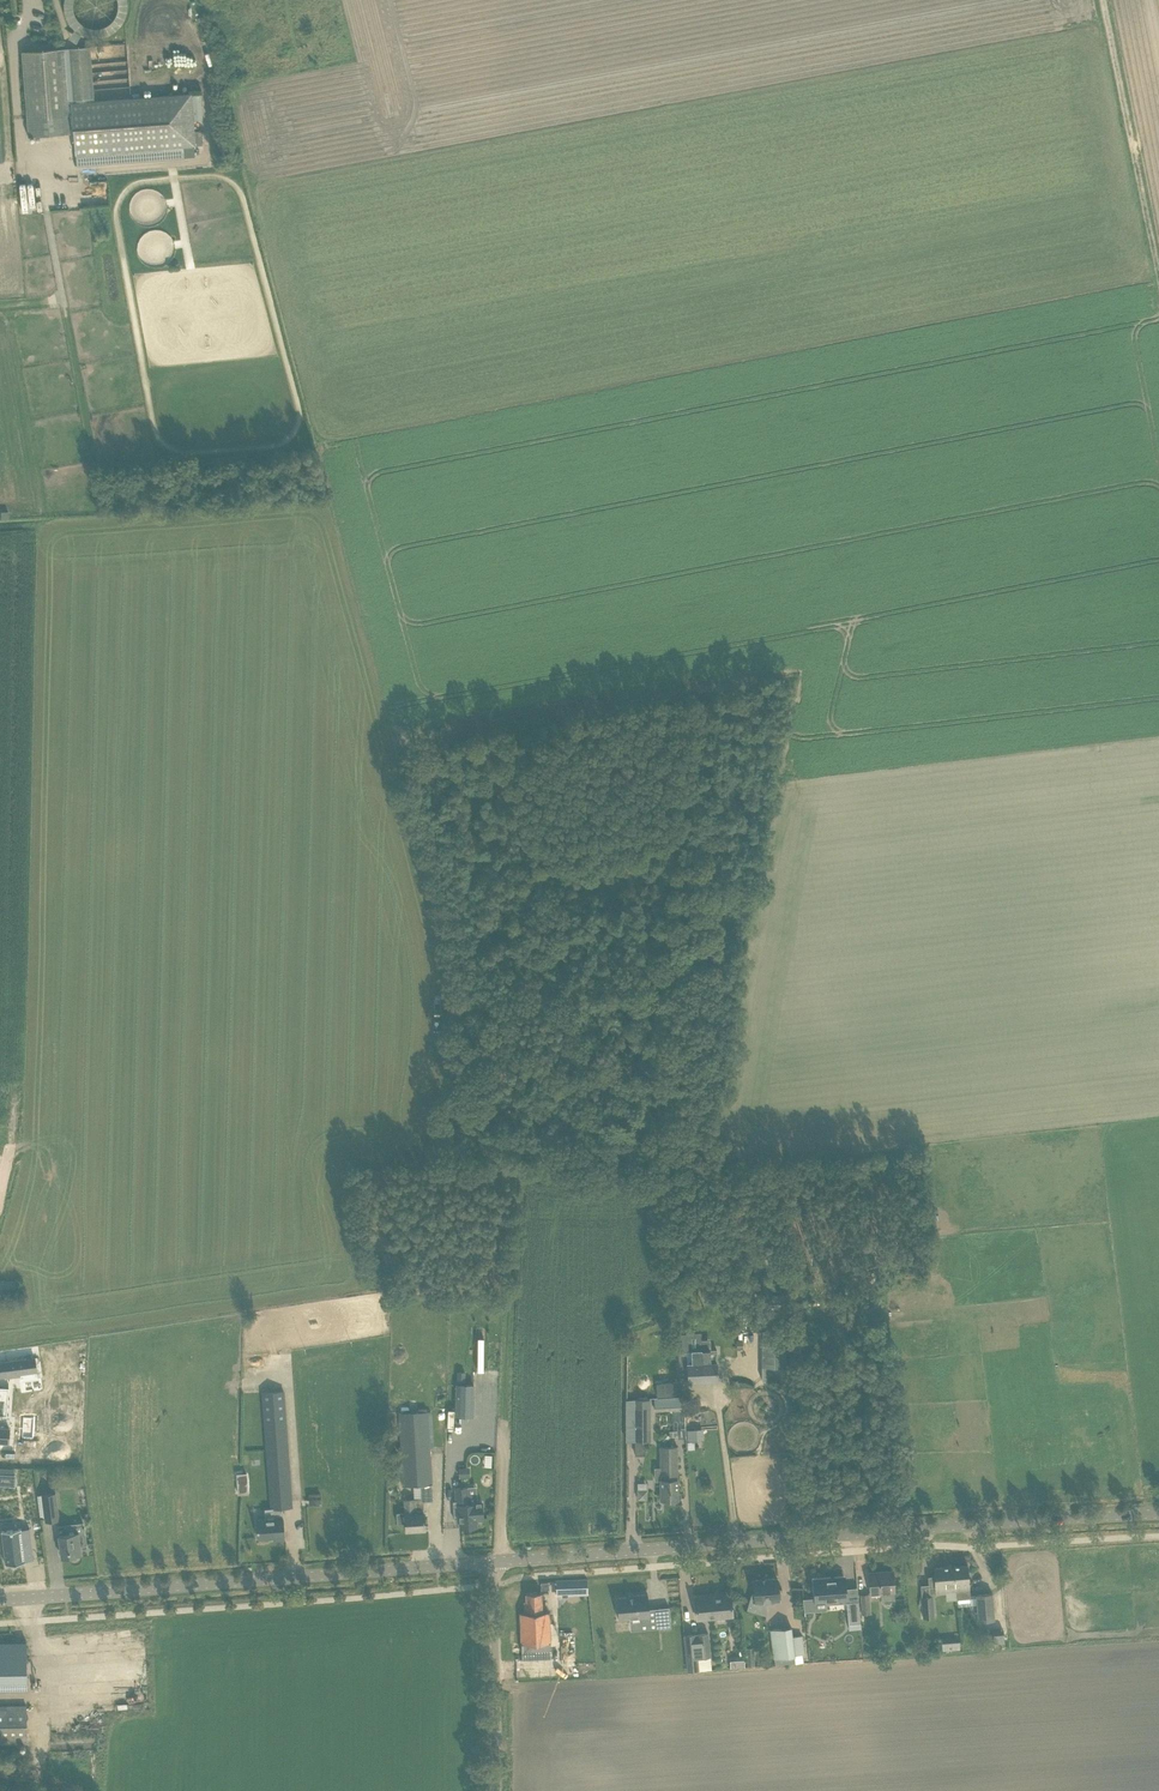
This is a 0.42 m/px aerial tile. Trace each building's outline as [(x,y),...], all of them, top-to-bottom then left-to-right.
[(130,19),(125,0),(63,0),(73,35),(130,19)] [(89,46),(63,48),(67,102),(68,115),(70,133),(74,133),(70,102),(94,101),(89,46)] [(34,51),(22,52),(24,74),(24,80),(27,119),(29,136),(70,133),(68,115),(67,102),(63,48),(34,51)] [(94,101),(70,102),(74,133),(77,165),(183,158),(182,147),(195,146),(190,94),(94,101)] [(192,94),(194,120),(203,119),(201,94),(192,94)] [(144,192),(142,203),(145,204),(144,211),(153,213),(156,194),(144,192)] [(17,1293),(16,1281),(0,1282),(0,1294),(17,1293)] [(761,1367),(761,1379),(789,1379),(789,1367),(785,1367),(786,1338),(761,1338),(761,1367)] [(703,1381),(701,1350),(693,1351),(693,1363),(687,1363),(688,1381),(703,1381)] [(710,1350),(701,1350),(703,1381),(717,1380),(716,1362),(710,1362),(710,1350)] [(34,1357),(5,1361),(7,1377),(21,1375),(21,1380),(21,1381),(22,1381),(27,1380),(28,1380),(27,1380),(37,1378),(37,1379),(38,1379),(37,1378),(36,1373),(37,1373),(34,1357)] [(472,1416),(473,1385),(457,1384),(456,1415),(472,1416)] [(3,1416),(3,1415),(7,1415),(6,1415),(7,1407),(7,1406),(7,1398),(8,1398),(8,1397),(7,1397),(8,1388),(0,1388),(0,1416),(3,1416)] [(284,1391),(261,1393),(270,1508),(273,1508),(282,1508),(293,1507),(284,1391)] [(682,1396),(653,1398),(654,1411),(683,1410),(682,1396)] [(626,1399),(626,1423),(634,1423),(634,1440),(645,1440),(649,1440),(650,1440),(650,1432),(650,1415),(649,1399),(634,1399),(626,1399)] [(427,1412),(399,1414),(403,1487),(420,1486),(420,1485),(432,1485),(427,1412)] [(8,1443),(9,1428),(0,1428),(0,1442),(8,1443)] [(695,1429),(686,1430),(687,1441),(696,1441),(695,1429)] [(668,1499),(668,1502),(675,1502),(675,1499),(678,1499),(677,1479),(678,1479),(677,1447),(660,1447),(660,1468),(655,1468),(655,1480),(660,1480),(661,1499),(668,1499)] [(467,1468),(458,1469),(459,1477),(468,1477),(467,1468)] [(405,1513),(396,1513),(396,1524),(405,1523),(405,1530),(425,1529),(423,1501),(433,1500),(432,1488),(432,1485),(420,1485),(420,1486),(421,1499),(404,1500),(405,1513)] [(483,1519),(482,1503),(482,1502),(481,1502),(481,1501),(471,1502),(470,1487),(456,1488),(457,1509),(453,1509),(454,1521),(459,1521),(460,1527),(477,1526),(476,1519),(483,1519)] [(42,1494),(45,1522),(61,1520),(57,1492),(42,1494)] [(321,1493),(309,1494),(309,1504),(321,1503),(321,1493)] [(274,1519),(256,1520),(258,1538),(274,1537),(274,1539),(284,1539),(283,1518),(282,1508),(273,1508),(274,1519)] [(329,1531),(340,1530),(339,1512),(309,1514),(310,1525),(329,1524),(329,1531)] [(63,1534),(58,1535),(61,1557),(71,1556),(71,1558),(73,1558),(79,1557),(79,1555),(81,1554),(80,1545),(86,1544),(85,1534),(83,1523),(73,1524),(62,1526),(63,1534)] [(9,1530),(1,1531),(2,1531),(5,1563),(5,1564),(21,1562),(25,1562),(25,1561),(24,1558),(33,1557),(29,1528),(21,1529),(21,1528),(9,1530)] [(967,1565),(953,1566),(955,1591),(956,1591),(957,1599),(970,1598),(967,1565)] [(934,1576),(928,1576),(929,1588),(929,1593),(946,1592),(946,1600),(957,1599),(956,1591),(955,1591),(953,1566),(950,1566),(933,1568),(934,1576)] [(869,1575),(870,1587),(870,1594),(881,1593),(881,1601),(895,1600),(894,1592),(893,1583),(892,1571),(884,1572),(884,1574),(869,1575)] [(844,1577),(813,1580),(814,1598),(815,1601),(846,1599),(844,1577)] [(747,1609),(756,1611),(758,1602),(779,1600),(777,1578),(753,1580),(754,1594),(752,1594),(747,1609)] [(588,1594),(587,1579),(558,1581),(556,1581),(556,1591),(556,1596),(572,1595),(588,1594)] [(526,1593),(526,1601),(524,1601),(525,1613),(520,1613),(522,1659),(551,1658),(549,1612),(542,1612),(541,1593),(526,1593)] [(991,1593),(975,1594),(977,1622),(993,1620),(991,1593)] [(640,1624),(649,1623),(647,1594),(627,1596),(627,1597),(615,1598),(617,1620),(628,1619),(629,1624),(640,1623),(640,1624)] [(860,1595),(862,1614),(869,1613),(867,1594),(860,1595)] [(732,1615),(732,1607),(730,1595),(695,1598),(697,1618),(732,1615)] [(921,1597),(923,1618),(934,1617),(932,1596),(921,1597)] [(857,1601),(846,1602),(849,1629),(860,1628),(858,1601),(857,1601)] [(668,1608),(657,1609),(659,1629),(670,1628),(668,1608)] [(774,1658),(775,1664),(795,1662),(794,1656),(794,1655),(804,1653),(802,1635),(792,1636),(791,1627),(770,1630),(773,1658),(774,1658)] [(979,1642),(989,1641),(988,1631),(979,1631),(979,1642)] [(684,1635),(687,1671),(698,1670),(711,1669),(708,1633),(697,1634),(697,1635),(695,1635),(695,1634),(684,1635)] [(941,1638),(942,1650),(960,1649),(959,1637),(941,1638)] [(26,1688),(25,1652),(25,1641),(0,1641),(0,1689),(26,1688)] [(0,1706),(0,1743),(27,1743),(26,1705),(2,1706),(0,1706)]
